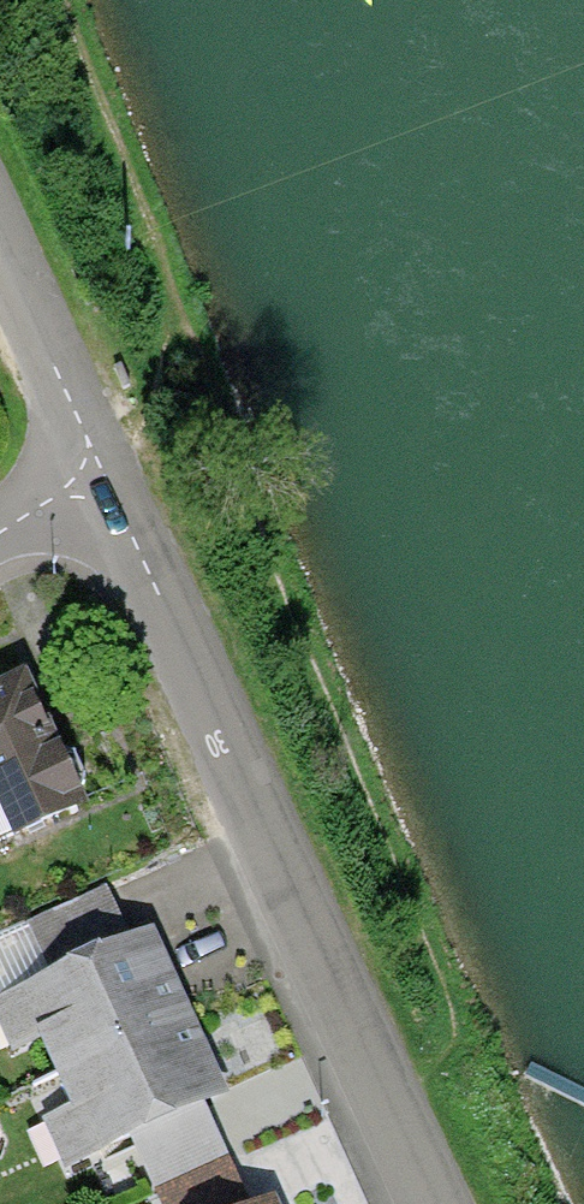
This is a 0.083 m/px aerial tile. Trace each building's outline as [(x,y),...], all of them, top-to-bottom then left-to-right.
[(11,839),(86,805),(23,670),(0,681),(0,816),(11,839)] [(105,886),(0,934),(0,996),(130,938),(105,886)] [(11,1054),(40,1041),(56,1076),(193,1014),(154,927),(130,938),(0,996),(0,1029),(11,1054)] [(193,1014),(56,1076),(70,1105),(41,1118),(64,1169),(130,1139),(205,1105),(229,1094),(193,1014)] [(229,1155),(205,1105),(130,1139),(153,1190),(229,1155)] [(229,1155),(153,1190),(160,1203),(251,1203),(229,1155)] [(276,1194),(253,1203),(280,1203),(276,1194)]
